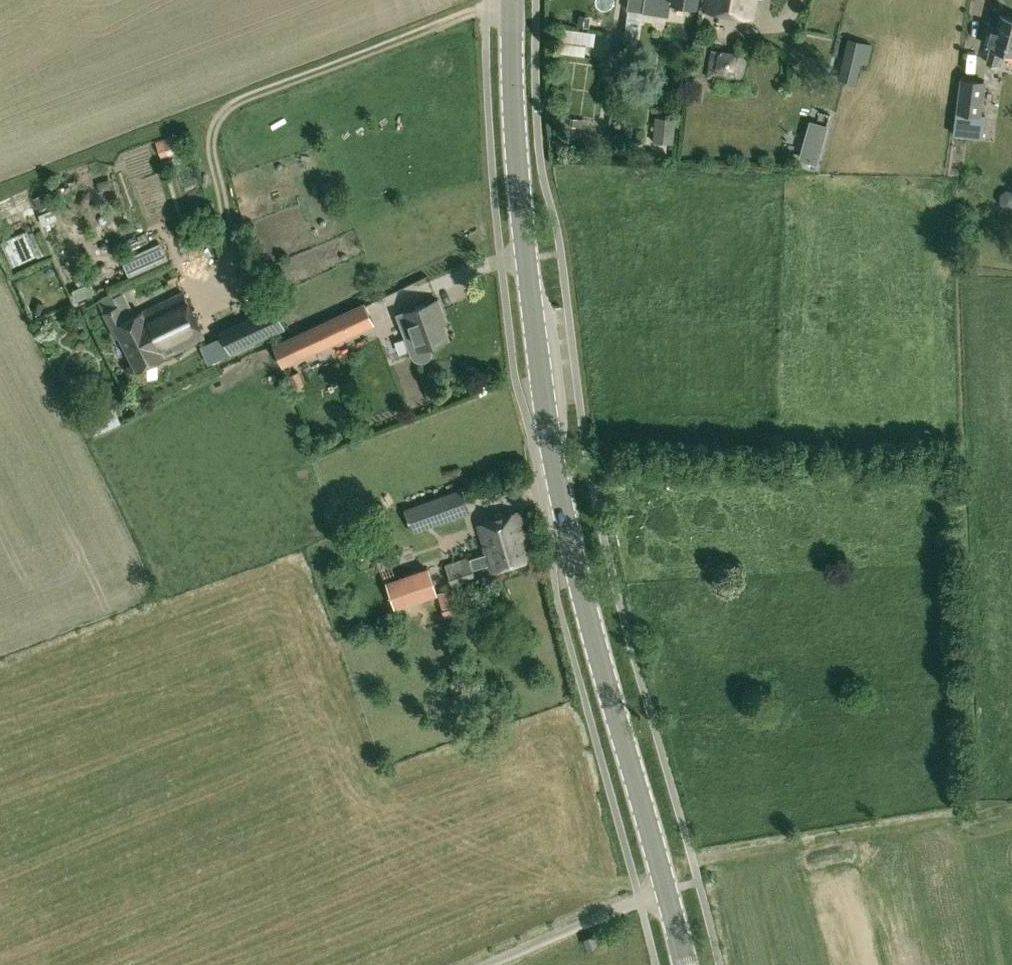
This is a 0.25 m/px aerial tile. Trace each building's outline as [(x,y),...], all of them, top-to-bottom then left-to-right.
[(643,11),(645,0),(628,0),(626,9),(643,12),(643,11)] [(644,11),(669,15),(671,4),(697,8),(699,0),(645,0),(643,11),(644,11)] [(705,9),(753,17),(755,0),(706,0),(705,9)] [(1011,53),(1011,17),(1001,14),(996,29),(992,28),(987,46),(990,47),(986,61),(998,64),(1002,50),(1011,53)] [(578,15),(577,25),(588,27),(590,17),(578,15)] [(641,22),(627,20),(623,43),(637,45),(641,22)] [(570,55),(595,58),(597,31),(572,29),(570,55)] [(867,65),(872,44),(847,38),(843,59),(867,65)] [(747,58),(712,50),(706,77),(743,84),(747,58)] [(961,78),(957,113),(981,117),(986,82),(961,78)] [(981,117),(957,113),(954,134),(983,138),(986,117),(981,117)] [(653,141),(674,143),(676,119),(655,117),(653,141)] [(827,128),(813,124),(803,159),(816,163),(827,128)] [(161,155),(178,150),(173,135),(156,140),(161,155)] [(999,202),(1004,208),(1011,209),(1011,208),(1011,191),(1006,190),(1000,194),(999,202)] [(50,203),(44,192),(34,198),(40,209),(50,203)] [(128,257),(135,274),(173,257),(166,241),(128,257)] [(96,300),(102,312),(113,306),(118,304),(113,292),(96,300)] [(113,306),(102,312),(114,338),(120,335),(136,369),(203,337),(182,292),(126,319),(118,304),(113,306)] [(396,315),(411,355),(414,359),(419,361),(425,361),(429,358),(432,353),(431,348),(430,345),(449,338),(440,314),(442,313),(438,300),(404,312),(396,315)] [(364,302),(272,345),(282,367),(374,324),(364,302)] [(221,336),(229,353),(286,329),(276,304),(218,330),(221,336)] [(209,363),(229,353),(221,336),(201,345),(209,363)] [(289,374),(294,387),(302,384),(298,371),(289,374)] [(409,508),(405,510),(413,532),(458,517),(450,494),(449,495),(409,508)] [(486,554),(469,559),(473,570),(490,564),(492,571),(532,558),(518,513),(478,525),(486,554)] [(473,570),(469,559),(469,558),(445,566),(453,586),(476,578),(473,570)] [(397,607),(438,592),(429,567),(388,582),(397,607)] [(456,605),(451,589),(438,594),(443,609),(454,605),(456,605)] [(588,949),(598,945),(593,935),(584,939),(588,949)]
